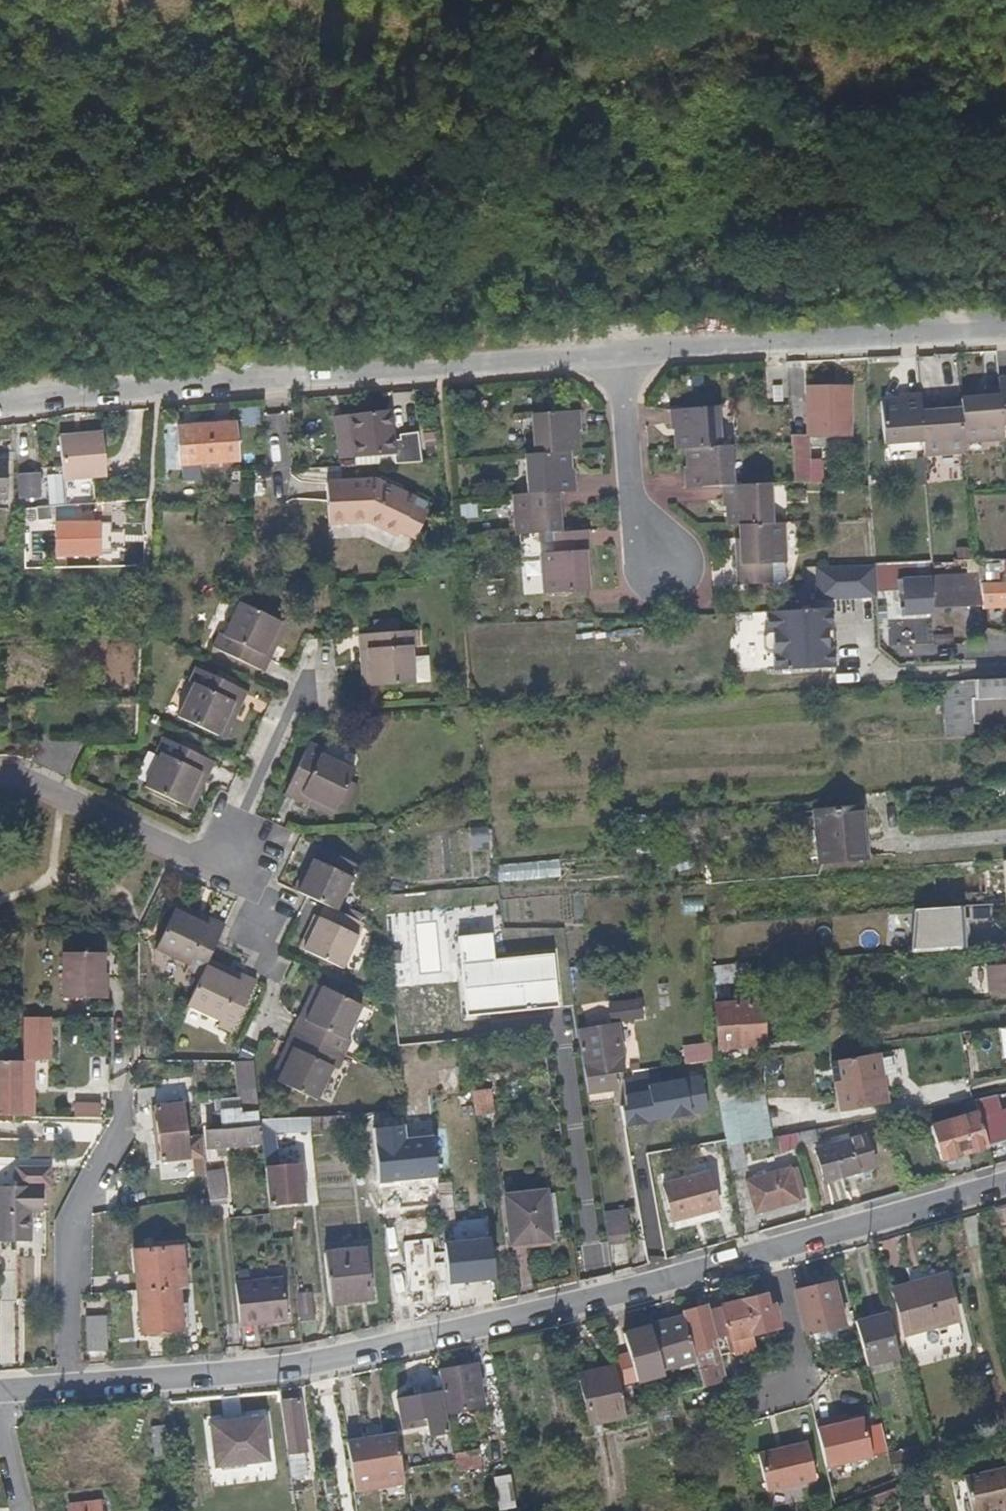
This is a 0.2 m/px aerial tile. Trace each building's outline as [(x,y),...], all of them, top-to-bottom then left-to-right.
[(999,385),(1000,399),(1001,420),(1005,420),(1005,373),(998,373),(999,385)] [(772,382),(773,398),(784,398),(782,381),(772,382)] [(807,384),(808,433),(848,433),(848,384),(807,384)] [(980,393),(961,394),(961,405),(963,435),(1002,433),(1001,420),(1000,399),(999,385),(980,386),(980,393)] [(920,402),(919,389),(901,390),(899,395),(880,396),(883,438),(922,436),(920,402)] [(920,402),(922,436),(923,449),(964,446),(963,435),(961,405),(943,405),(942,401),(920,402)] [(717,405),(669,409),(671,429),(676,429),(678,447),(687,447),(719,444),(717,405)] [(389,406),(350,409),(353,452),(406,449),(406,459),(420,458),(418,431),(399,432),(399,438),(391,438),(389,406)] [(531,411),(533,451),(565,449),(575,448),(574,428),(578,428),(577,408),(531,411)] [(350,409),(334,410),(337,454),(353,452),(350,409)] [(233,456),(232,420),(174,423),(176,460),(181,460),(199,459),(233,456)] [(101,462),(60,466),(61,474),(107,471),(102,427),(96,428),(101,462)] [(57,430),(60,466),(101,462),(96,428),(57,430)] [(791,448),(806,447),(808,447),(808,433),(790,433),(791,448)] [(733,483),(730,444),(719,444),(687,447),(688,468),(683,468),(683,487),(720,484),(733,483)] [(806,447),(791,448),(794,479),(807,479),(806,447)] [(522,451),(525,491),(561,488),(574,487),(572,468),(567,469),(565,449),(533,451),(522,451)] [(199,459),(181,460),(182,478),(200,476),(199,459)] [(17,496),(41,495),(39,469),(16,470),(17,496)] [(60,470),(44,471),(47,502),(63,501),(60,470)] [(366,518),(397,531),(398,526),(414,492),(374,476),(344,478),(345,489),(325,490),(327,521),(366,518)] [(345,489),(344,478),(324,480),(325,490),(345,489)] [(742,522),(772,519),(770,480),(733,483),(720,484),(722,503),(728,503),(730,523),(742,522)] [(512,492),(515,532),(552,530),(558,529),(556,509),(563,509),(561,488),(525,491),(512,492)] [(413,533),(428,497),(414,492),(398,526),(413,533)] [(54,507),(24,506),(23,521),(54,521),(54,507)] [(787,560),(784,519),(772,519),(742,522),(742,544),(737,545),(739,585),(774,581),(774,561),(787,560)] [(96,523),(65,523),(66,554),(97,553),(96,523)] [(589,566),(586,527),(558,529),(552,530),(552,549),(539,550),(542,589),(585,587),(583,567),(589,566)] [(979,559),(963,560),(964,572),(979,571),(979,559)] [(788,580),(787,560),(774,561),(774,581),(788,580)] [(930,561),(898,562),(899,577),(931,574),(930,561)] [(878,594),(877,562),(872,562),(868,563),(867,563),(827,564),(818,565),(819,596),(878,594)] [(898,562),(881,562),(882,587),(899,587),(899,577),(898,562)] [(945,573),(931,574),(933,604),(981,602),(980,581),(979,571),(964,572),(956,572),(957,583),(946,583),(945,573)] [(956,572),(945,573),(946,583),(957,583),(956,572)] [(931,574),(899,577),(899,587),(901,611),(906,611),(906,612),(934,610),(933,604),(931,574)] [(980,581),(981,602),(1005,601),(1005,579),(980,581)] [(251,600),(247,605),(278,620),(281,614),(251,600)] [(265,671),(271,657),(265,653),(279,621),(278,620),(247,605),(239,602),(223,634),(220,633),(213,647),(265,671)] [(826,625),(831,624),(830,604),(793,606),(765,608),(766,629),(763,633),(763,646),(767,649),(772,649),(773,666),(834,663),(833,643),(828,643),(826,625)] [(373,616),(374,628),(399,626),(398,614),(373,616)] [(265,653),(271,657),(287,625),(279,621),(265,653)] [(417,640),(415,624),(399,626),(374,628),(359,629),(360,645),(368,644),(371,679),(415,675),(413,651),(412,640),(417,640)] [(371,679),(368,644),(360,645),(363,679),(371,679)] [(428,650),(413,651),(415,675),(430,674),(428,650)] [(230,699),(238,703),(245,688),(194,663),(186,678),(191,680),(174,713),(215,732),(230,699)] [(973,677),(974,696),(1005,694),(1005,676),(973,677)] [(973,677),(932,679),(935,735),(972,735),(971,715),(976,715),(976,714),(974,696),(973,677)] [(976,714),(1005,713),(1005,694),(974,696),(976,714)] [(223,736),(238,703),(230,699),(215,732),(223,736)] [(200,770),(206,773),(212,760),(159,735),(153,749),(158,751),(142,785),(183,805),(200,770)] [(281,794),(293,800),(298,791),(330,807),(349,766),(316,752),(319,747),(307,741),(281,794)] [(190,808),(206,773),(200,770),(183,805),(190,808)] [(298,791),(293,800),(326,816),(330,807),(298,791)] [(863,856),(858,806),(815,809),(820,859),(863,856)] [(310,860),(294,892),(303,896),(320,904),(333,910),(355,863),(317,844),(309,860),(310,860)] [(305,858),(290,889),(294,892),(310,860),(309,860),(305,858)] [(550,878),(549,861),(496,862),(497,880),(550,878)] [(963,949),(965,905),(911,903),(909,947),(963,949)] [(358,922),(333,910),(320,904),(315,917),(300,949),(337,966),(358,922)] [(184,972),(197,978),(203,965),(211,949),(215,941),(222,925),(208,919),(205,925),(171,910),(152,951),(185,968),(184,972)] [(294,946),(300,949),(315,917),(309,914),(294,946)] [(457,933),(461,1013),(557,1009),(554,952),(493,955),(492,931),(457,933)] [(1004,945),(1004,963),(990,964),(990,989),(1005,988),(1005,945),(1004,945)] [(102,952),(62,952),(62,998),(102,997),(102,952)] [(197,978),(184,1005),(216,1020),(214,1024),(228,1031),(252,979),(238,972),(234,980),(203,965),(197,978)] [(311,983),(297,1015),(303,1017),(317,986),(311,983)] [(290,1029),(341,1054),(348,1040),(339,1035),(355,1005),(317,986),(303,1017),(297,1015),(290,1029)] [(575,998),(578,1027),(596,1024),(594,996),(575,998)] [(638,1001),(607,1002),(607,1018),(638,1017),(638,1001)] [(763,1043),(762,1028),(759,1002),(714,1004),(717,1045),(723,1045),(763,1043)] [(47,1018),(25,1017),(25,1059),(20,1059),(20,1061),(0,1061),(0,1118),(36,1118),(37,1059),(47,1059),(47,1018)] [(579,1031),(583,1064),(584,1071),(587,1090),(618,1085),(617,1071),(626,1069),(619,1026),(579,1031)] [(334,1068),(341,1054),(290,1029),(283,1044),(289,1048),(274,1080),(310,1096),(325,1064),(334,1068)] [(289,1048),(283,1044),(268,1077),(274,1080),(289,1048)] [(711,1046),(711,1059),(717,1097),(733,1095),(723,1045),(717,1045),(711,1046)] [(882,1102),(872,1050),(823,1059),(834,1109),(882,1102)] [(235,1058),(238,1088),(256,1086),(253,1058),(235,1058)] [(711,1059),(685,1063),(699,1142),(724,1136),(717,1097),(711,1059)] [(555,1084),(556,1089),(567,1088),(570,1106),(589,1104),(587,1090),(584,1071),(583,1064),(554,1069),(555,1084)] [(256,1086),(238,1088),(239,1109),(213,1111),(214,1129),(206,1130),(207,1146),(255,1142),(261,1141),(259,1115),(256,1086)] [(492,1087),(472,1088),(473,1115),(493,1114),(492,1087)] [(725,1142),(743,1139),(763,1135),(763,1092),(733,1095),(717,1097),(724,1136),(725,1142)] [(998,1108),(994,1094),(988,1095),(973,1098),(977,1109),(987,1144),(1005,1138),(1005,1106),(998,1108)] [(110,1115),(110,1102),(83,1103),(83,1115),(110,1115)] [(153,1106),(155,1118),(184,1119),(183,1103),(153,1106)] [(406,1122),(404,1107),(372,1110),(373,1120),(377,1153),(394,1150),(392,1124),(406,1122)] [(941,1157),(987,1144),(977,1109),(931,1123),(941,1157)] [(324,1122),(373,1120),(372,1110),(323,1112),(324,1122)] [(279,1129),(312,1128),(311,1113),(259,1115),(261,1141),(264,1165),(277,1164),(281,1163),(279,1129)] [(184,1119),(155,1118),(159,1161),(203,1157),(201,1136),(186,1138),(184,1119)] [(783,1144),(799,1141),(796,1129),(781,1132),(783,1144)] [(865,1132),(814,1146),(824,1178),(874,1165),(865,1132)] [(725,1142),(729,1167),(746,1164),(743,1139),(725,1142)] [(277,1164),(277,1165),(282,1201),(306,1199),(302,1162),(281,1163),(277,1164)] [(790,1166),(745,1179),(754,1210),(799,1197),(790,1166)] [(21,1243),(21,1227),(30,1226),(30,1213),(42,1214),(42,1187),(52,1187),(52,1168),(0,1167),(0,1243),(21,1243)] [(717,1205),(708,1169),(663,1181),(673,1218),(717,1205)] [(207,1194),(207,1200),(224,1198),(221,1170),(204,1171),(207,1194)] [(439,1184),(438,1179),(406,1183),(407,1195),(414,1217),(442,1214),(439,1184)] [(550,1237),(543,1189),(503,1195),(509,1243),(550,1237)] [(603,1209),(603,1240),(629,1240),(629,1208),(603,1209)] [(29,1243),(30,1226),(21,1227),(21,1243),(29,1243)] [(449,1281),(495,1277),(491,1236),(444,1240),(446,1256),(449,1281)] [(434,1296),(450,1294),(449,1281),(446,1256),(434,1257),(432,1237),(398,1239),(401,1263),(407,1262),(409,1290),(433,1288),(434,1296)] [(178,1285),(185,1284),(180,1245),(132,1250),(136,1289),(178,1285)] [(329,1285),(330,1301),(370,1297),(364,1247),(325,1251),(329,1285)] [(598,1271),(612,1270),(609,1248),(595,1248),(598,1271)] [(943,1274),(890,1288),(902,1333),(955,1320),(943,1274)] [(235,1281),(239,1320),(269,1317),(269,1321),(289,1318),(284,1277),(235,1281)] [(794,1289),(803,1330),(842,1320),(831,1278),(794,1289)] [(181,1327),(178,1285),(136,1289),(140,1331),(181,1327)] [(761,1286),(741,1292),(751,1330),(775,1324),(767,1291),(764,1292),(761,1286)] [(751,1330),(741,1292),(704,1302),(710,1328),(712,1333),(724,1331),(729,1351),(752,1346),(747,1331),(751,1330)] [(297,1294),(300,1324),(311,1322),(309,1294),(297,1294)] [(697,1303),(679,1308),(681,1319),(698,1385),(723,1379),(712,1333),(710,1328),(703,1330),(697,1303)] [(654,1362),(640,1306),(619,1311),(630,1360),(641,1357),(642,1365),(654,1362)] [(680,1321),(677,1309),(647,1317),(659,1361),(688,1354),(680,1321)] [(863,1364),(897,1355),(893,1342),(885,1309),(852,1317),(854,1325),(863,1364)] [(104,1347),(103,1315),(86,1315),(86,1347),(104,1347)] [(910,1360),(965,1348),(959,1323),(904,1334),(910,1360)] [(474,1361),(437,1368),(445,1410),(483,1404),(474,1361)] [(623,1414),(611,1363),(576,1372),(587,1422),(623,1414)] [(698,1385),(662,1393),(661,1393),(665,1412),(727,1397),(723,1379),(698,1385)] [(401,1425),(417,1422),(425,1421),(427,1439),(447,1436),(438,1390),(396,1399),(401,1425)] [(282,1401),(288,1450),(302,1448),(306,1448),(299,1399),(282,1401)] [(840,1413),(828,1416),(829,1423),(842,1420),(840,1413)] [(207,1422),(213,1463),(267,1457),(262,1416),(207,1422)] [(828,1416),(811,1420),(817,1445),(822,1465),(867,1453),(858,1416),(842,1420),(829,1423),(828,1416)] [(166,1453),(162,1423),(148,1424),(150,1454),(166,1453)] [(344,1440),(349,1480),(402,1472),(401,1466),(395,1431),(343,1439),(344,1440)] [(802,1441),(750,1454),(760,1491),(811,1477),(802,1441)] [(453,1450),(455,1457),(456,1466),(480,1463),(477,1445),(453,1450)] [(915,1470),(923,1467),(917,1445),(890,1451),(896,1472),(915,1470)] [(302,1448),(288,1450),(291,1470),(305,1468),(302,1448)] [(961,1476),(967,1503),(989,1498),(992,1508),(1005,1504),(1005,1466),(961,1476)] [(403,1479),(402,1472),(349,1480),(350,1487),(403,1479)] [(508,1473),(491,1475),(497,1509),(514,1506),(508,1473)] [(69,1510),(103,1510),(102,1501),(68,1504),(69,1510)]
